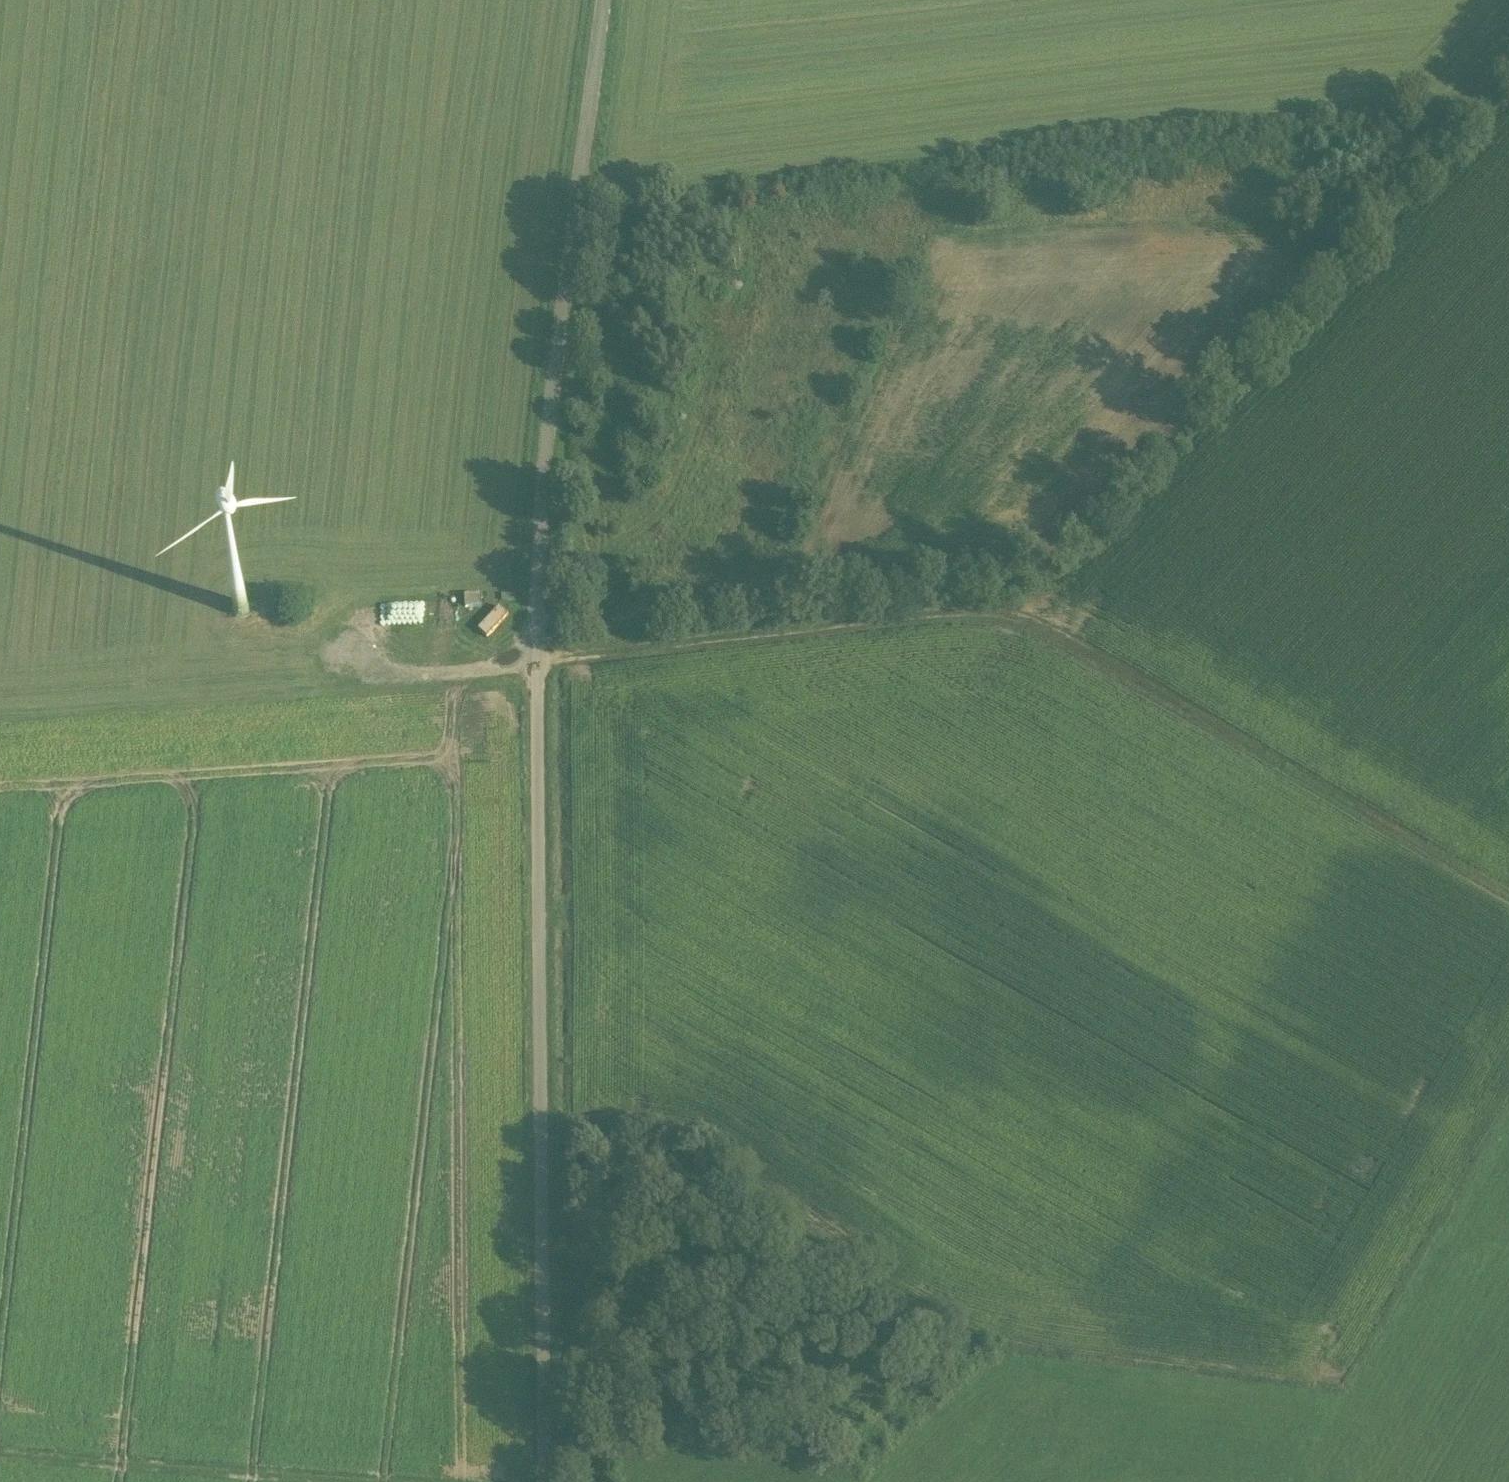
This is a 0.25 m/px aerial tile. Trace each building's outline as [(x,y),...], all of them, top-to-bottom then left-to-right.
[(481,596),(465,596),(465,608),(482,608),(481,596)] [(499,608),(478,630),(487,639),(508,616),(499,608)]
